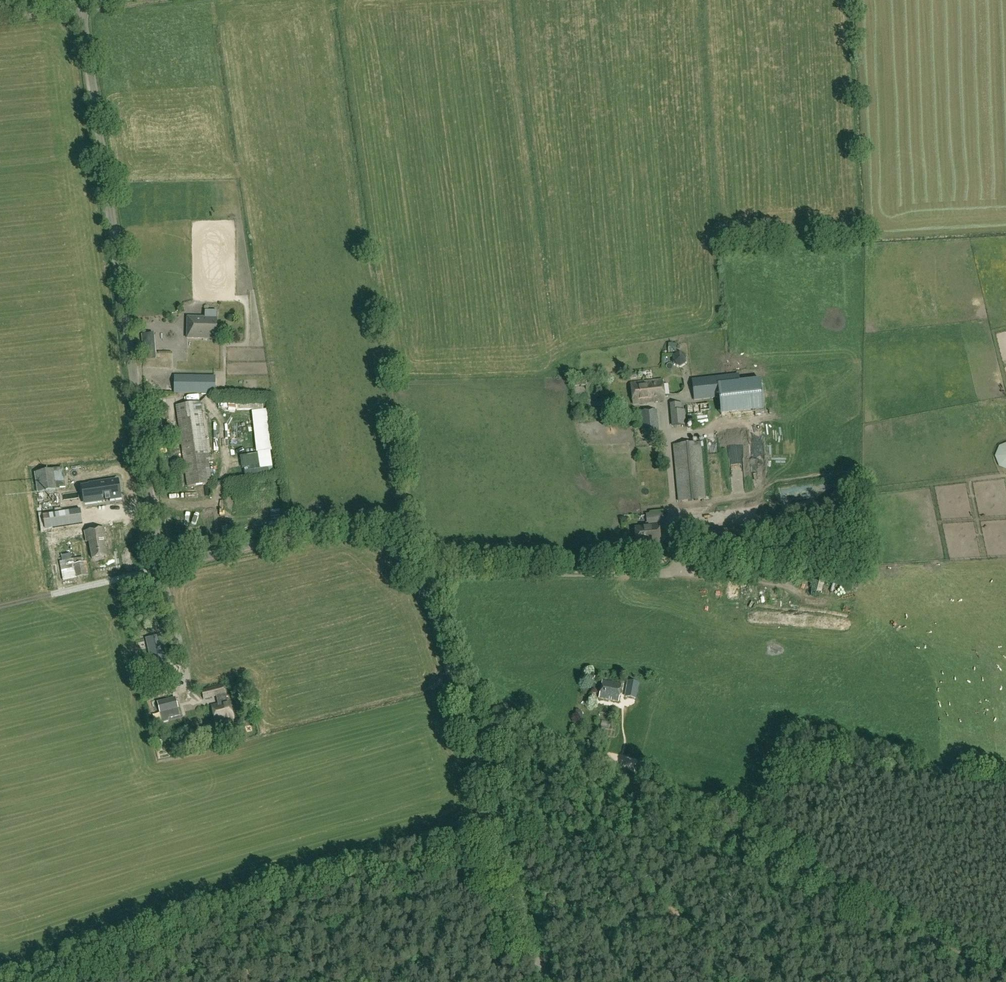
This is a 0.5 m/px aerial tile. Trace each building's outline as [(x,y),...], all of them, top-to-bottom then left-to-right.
[(187,317),(187,338),(216,339),(217,318),(216,318),(216,311),(209,311),(209,317),(187,317)] [(677,365),(688,365),(687,355),(676,356),(677,365)] [(742,408),(738,374),(692,379),(694,400),(725,397),(726,410),(742,408)] [(215,393),(215,376),(175,376),(175,393),(215,393)] [(663,380),(630,383),(633,404),(665,401),(663,380)] [(188,487),(211,483),(200,402),(176,405),(188,487)] [(643,435),(659,434),(657,410),(641,411),(643,435)] [(164,420),(171,417),(169,412),(162,414),(164,420)] [(679,502),(705,499),(700,443),(674,445),(679,502)] [(723,455),(719,456),(719,447),(713,447),(714,466),(724,466),(723,455)] [(162,452),(165,462),(173,460),(170,449),(162,452)] [(737,461),(747,460),(745,450),(735,451),(737,461)] [(40,485),(55,483),(53,466),(38,468),(40,485)] [(119,485),(129,481),(127,474),(116,478),(119,485)] [(120,498),(117,481),(97,484),(98,487),(90,488),(92,502),(120,498)] [(47,504),(55,502),(52,487),(44,489),(47,504)] [(82,524),(80,509),(42,514),(45,529),(82,524)] [(658,526),(636,528),(637,545),(660,543),(658,526)] [(67,527),(54,528),(55,542),(62,541),(61,535),(67,534),(67,527)] [(87,543),(89,542),(92,559),(107,556),(104,539),(106,539),(104,528),(85,531),(87,543)] [(63,581),(79,578),(89,576),(87,563),(74,564),(73,559),(59,562),(63,581)] [(794,589),(791,594),(801,600),(804,596),(794,589)] [(146,657),(153,683),(168,679),(161,653),(146,657)] [(622,684),(602,680),(599,698),(618,702),(622,684)] [(628,681),(625,697),(635,699),(638,683),(628,681)] [(224,685),(202,691),(204,699),(216,696),(216,698),(221,697),(222,702),(211,705),(215,723),(224,720),(226,726),(234,724),(232,718),(234,718),(229,700),(228,700),(224,685)] [(158,703),(163,722),(168,721),(168,719),(180,716),(175,698),(158,703)]
